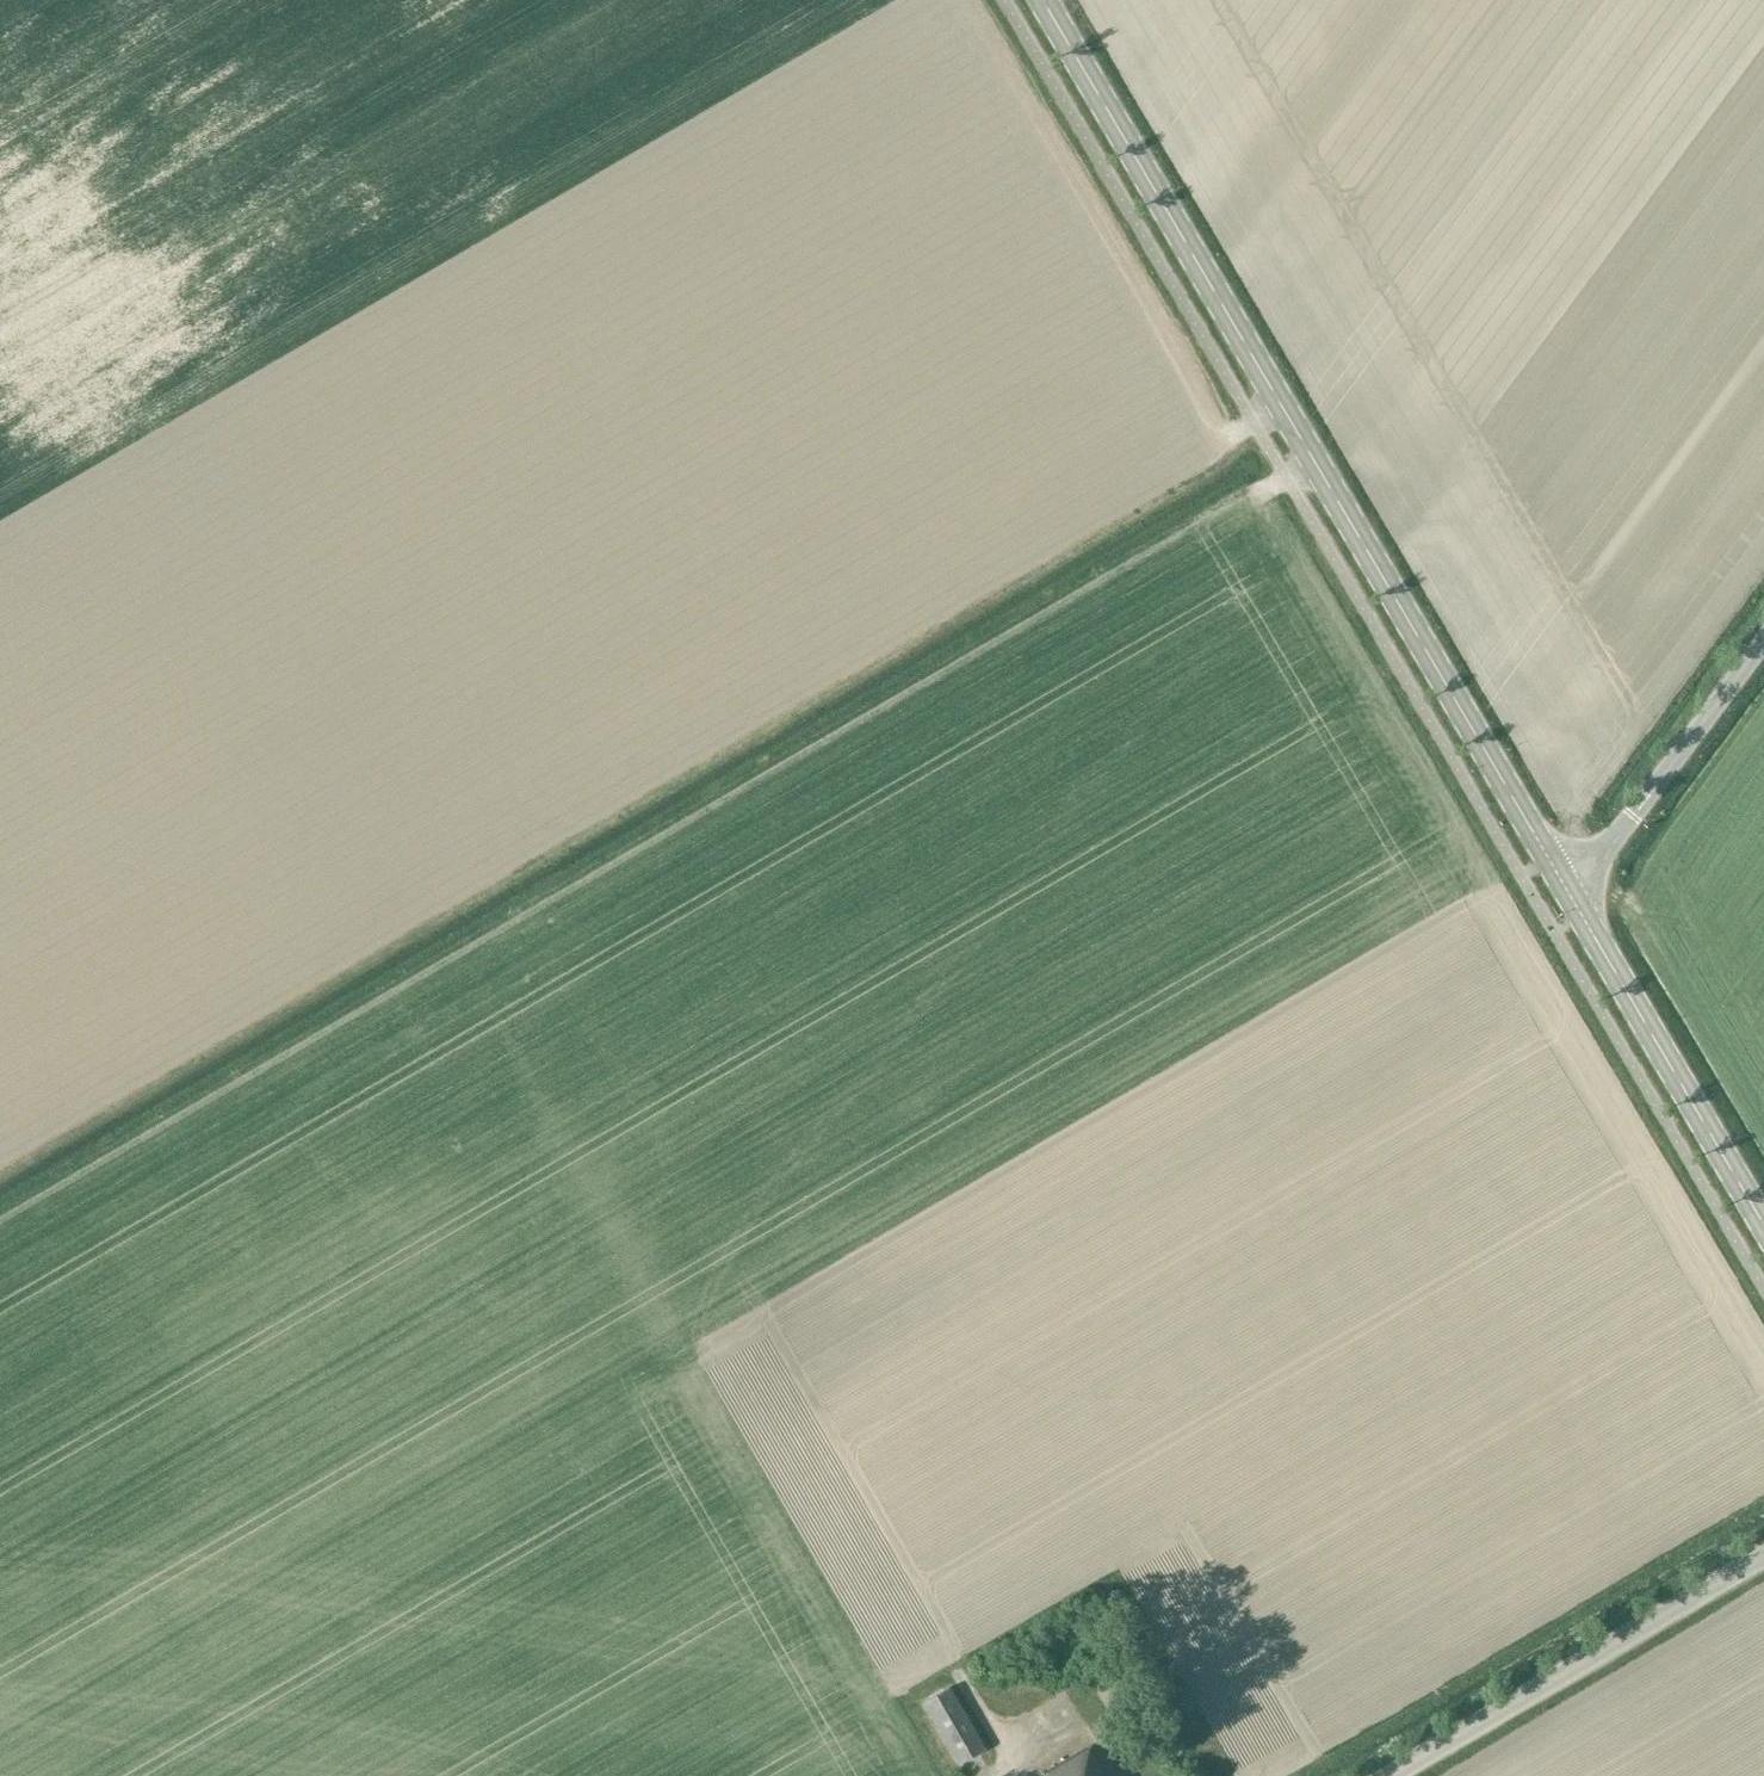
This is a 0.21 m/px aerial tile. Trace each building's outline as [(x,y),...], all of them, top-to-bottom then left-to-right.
[(958,1765),(987,1749),(950,1686),(923,1702),(958,1765)] [(1043,1775),(1110,1775),(1090,1744),(1044,1771),(1045,1775),(1043,1775)]
